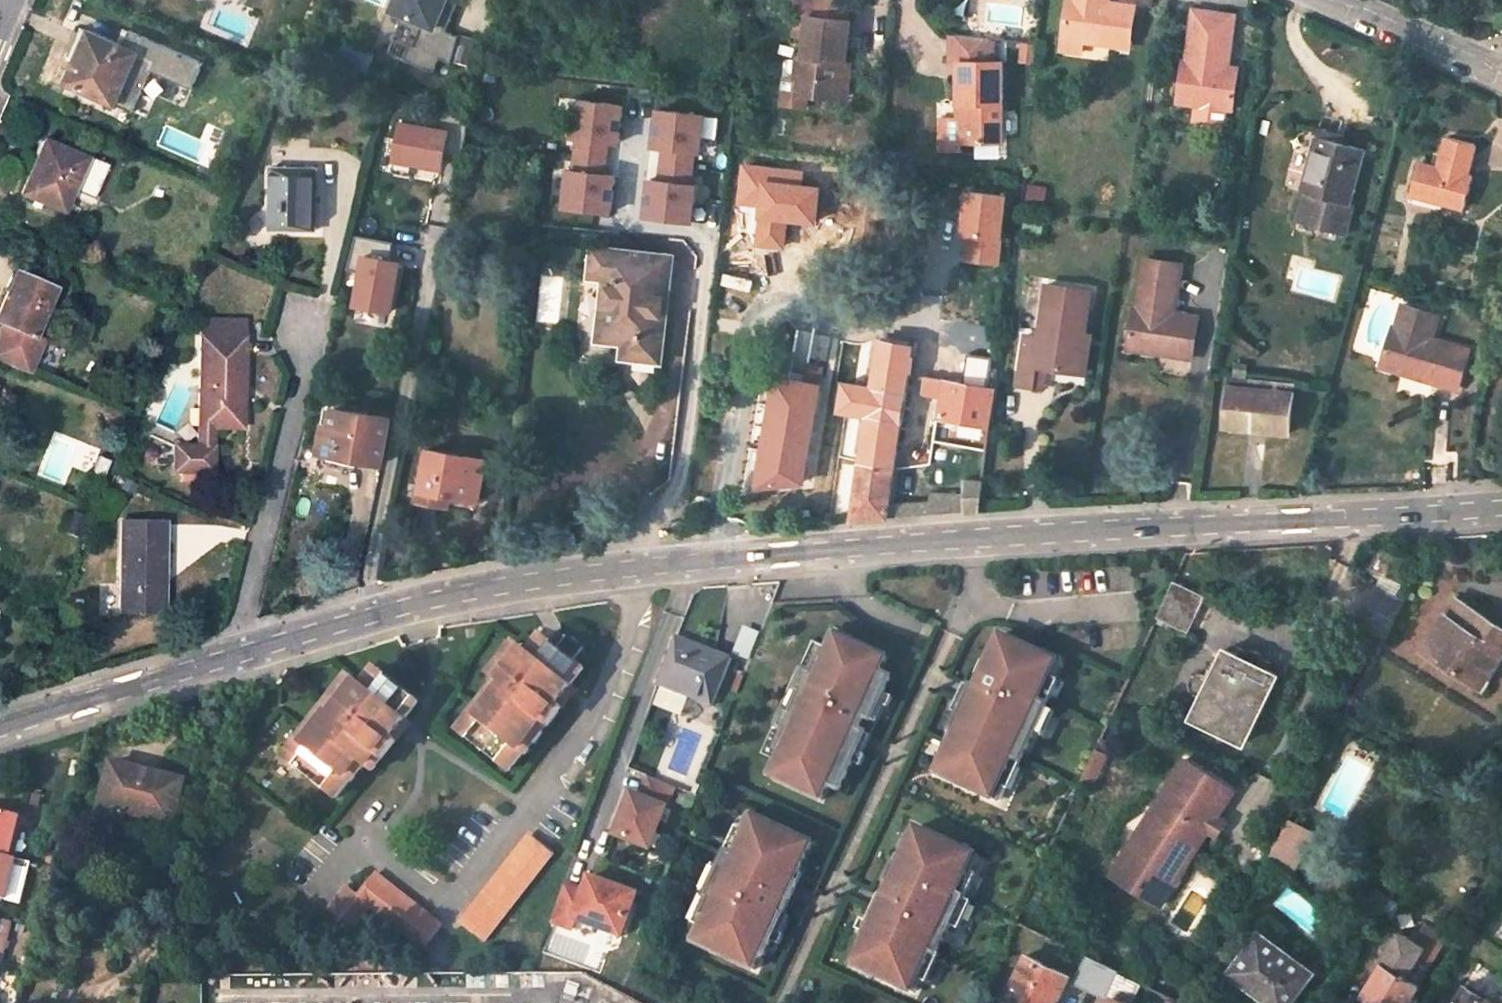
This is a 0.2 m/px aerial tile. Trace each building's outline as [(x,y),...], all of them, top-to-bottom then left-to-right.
[(68,15),(79,19),(87,0),(74,0),(68,15)] [(459,38),(447,31),(458,3),(450,0),(398,0),(393,12),(405,17),(389,55),(405,62),(411,48),(451,63),(452,61),(459,38)] [(795,16),(809,17),(805,57),(800,56),(797,79),(803,80),(801,96),(842,100),(845,65),(851,20),(848,20),(850,0),(796,0),(795,16)] [(1129,46),(1134,7),(1108,3),(1102,2),(1102,0),(1069,0),(1063,38),(1086,40),(1129,46)] [(1179,101),(1233,108),(1238,70),(1228,69),(1220,68),(1221,60),(1225,61),(1227,43),(1232,44),(1236,15),(1195,9),(1188,60),(1184,60),(1179,101)] [(378,50),(389,55),(405,17),(393,12),(378,50)] [(160,75),(165,64),(123,46),(83,28),(68,60),(77,64),(68,83),(133,111),(151,71),(160,75)] [(165,64),(160,75),(192,89),(204,63),(130,30),(123,46),(165,64)] [(491,45),(459,36),(459,38),(452,61),(485,69),(491,45)] [(961,103),(960,143),(1002,142),(1002,62),(992,62),(992,41),(951,37),(951,62),(960,62),(961,103)] [(1063,38),(1061,49),(1085,52),(1086,40),(1063,38)] [(1225,61),(1221,60),(1220,68),(1228,69),(1232,44),(1227,43),(1225,61)] [(1021,63),(1033,64),(1034,46),(1023,45),(1021,63)] [(842,100),(848,101),(852,66),(845,65),(842,100)] [(269,68),(265,77),(276,82),(280,73),(269,68)] [(577,166),(611,166),(611,147),(628,147),(628,103),(577,103),(577,166)] [(952,103),(952,142),(960,143),(961,103),(952,103)] [(405,123),(397,165),(449,173),(456,131),(405,123)] [(1353,206),(1349,205),(1365,149),(1317,135),(1302,192),(1306,193),(1298,221),(1346,234),(1353,206)] [(1448,137),(1439,168),(1419,162),(1411,194),(1465,208),(1473,177),(1467,175),(1476,145),(1448,137)] [(46,144),(40,140),(32,158),(36,159),(39,160),(46,144)] [(21,194),(63,211),(72,190),(94,199),(109,165),(71,149),(69,153),(46,144),(39,160),(36,159),(21,194)] [(317,169),(272,167),(271,229),(316,230),(317,169)] [(565,211),(616,218),(622,178),(570,171),(565,211)] [(1144,187),(1138,192),(1142,199),(1149,195),(1144,187)] [(1047,192),(1031,190),(1029,202),(1045,205),(1047,192)] [(394,245),(367,240),(354,303),(397,311),(408,255),(392,252),(394,245)] [(635,358),(661,362),(674,256),(594,247),(591,276),(605,278),(598,339),(625,343),(637,344),(635,358)] [(1174,313),(1182,264),(1144,258),(1137,308),(1135,308),(1129,348),(1192,358),(1198,317),(1174,313)] [(46,274),(32,267),(27,278),(41,284),(46,274)] [(18,274),(13,272),(6,290),(8,291),(11,292),(18,274)] [(55,289),(41,284),(27,278),(18,274),(11,292),(8,291),(0,309),(0,323),(5,324),(0,335),(0,362),(28,373),(43,339),(35,336),(48,305),(54,291),(55,289)] [(1047,284),(1039,338),(1026,335),(1020,384),(1033,386),(1036,366),(1050,368),(1079,373),(1082,348),(1078,348),(1080,334),(1086,335),(1092,290),(1047,284)] [(54,307),(60,294),(54,291),(48,305),(54,307)] [(1393,327),(1381,367),(1458,389),(1470,351),(1431,339),(1439,315),(1404,304),(1397,328),(1393,327)] [(1079,373),(1084,374),(1091,335),(1086,335),(1080,334),(1078,348),(1082,348),(1079,373)] [(213,427),(243,427),(244,337),(200,335),(198,441),(193,441),(175,440),(175,472),(212,473),(213,427)] [(888,506),(913,345),(881,339),(873,388),(852,385),(848,411),(869,415),(852,520),(871,519),(886,518),(888,506)] [(625,343),(623,357),(635,358),(637,344),(625,343)] [(1033,386),(1047,388),(1050,368),(1036,366),(1033,386)] [(1224,425),(1290,433),(1294,384),(1230,374),(1224,425)] [(408,423),(415,381),(374,375),(366,413),(334,407),(330,426),(324,425),(319,452),(384,464),(392,420),(408,423)] [(995,390),(926,377),(924,392),(945,396),(942,417),(990,426),(995,390)] [(852,385),(845,383),(841,410),(848,411),(852,385)] [(334,407),(335,402),(325,400),(320,424),(324,425),(330,426),(334,407)] [(480,501),(487,460),(429,449),(421,498),(450,503),(452,495),(480,501)] [(345,466),(356,468),(358,460),(347,458),(345,466)] [(964,496),(931,494),(931,504),(930,514),(979,511),(983,483),(964,480),(964,496)] [(931,504),(914,505),(921,515),(930,514),(931,504)] [(893,517),(899,505),(888,506),(886,518),(893,517)] [(921,515),(914,505),(899,505),(893,517),(921,515)] [(166,522),(121,521),(119,611),(164,613),(166,522)] [(1188,631),(1205,597),(1172,583),(1158,615),(1188,631)] [(1405,603),(1377,587),(1359,622),(1386,638),(1405,603)] [(1488,617),(1459,598),(1454,604),(1484,624),(1488,617)] [(1454,604),(1425,650),(1480,686),(1487,675),(1493,680),(1501,666),(1501,626),(1488,617),(1484,624),(1454,604)] [(739,651),(749,655),(758,634),(747,630),(739,651)] [(459,732),(511,772),(523,756),(526,759),(572,701),(566,696),(573,687),(587,670),(575,661),(586,647),(568,633),(557,647),(543,636),(529,653),(525,649),(512,666),(499,683),(491,677),(467,710),(473,715),(459,732)] [(887,658),(837,635),(826,660),(821,658),(813,675),(806,672),(797,691),(802,693),(792,715),(787,713),(780,728),(787,731),(778,750),(783,753),(771,778),(821,801),(828,785),(840,791),(860,748),(853,745),(862,725),(869,728),(873,720),(892,679),(880,674),(887,658)] [(1056,663),(1001,636),(987,665),(992,667),(987,679),(979,675),(976,681),(972,688),(979,691),(972,706),(966,702),(946,745),(950,747),(937,775),(993,801),(1012,759),(1021,763),(1048,704),(1039,701),(1056,663)] [(731,659),(678,638),(660,683),(712,704),(731,659)] [(525,649),(517,644),(504,660),(512,666),(525,649)] [(1278,675),(1226,649),(1191,717),(1244,744),(1278,675)] [(512,666),(504,660),(491,677),(499,683),(512,666)] [(404,719),(419,701),(379,669),(364,689),(359,685),(350,697),(336,714),(327,708),(299,743),(304,748),(292,764),(336,798),(349,782),(351,784),(366,766),(374,773),(405,734),(397,728),(404,719)] [(1480,686),(1486,690),(1493,680),(1487,675),(1480,686)] [(359,685),(351,678),(341,690),(350,697),(359,685)] [(572,701),(579,692),(573,687),(566,696),(572,701)] [(350,697),(341,690),(327,708),(336,714),(350,697)] [(467,710),(453,728),(459,732),(473,715),(467,710)] [(405,734),(411,725),(404,719),(397,728),(405,734)] [(1109,755),(1114,743),(1101,737),(1096,749),(1109,755)] [(299,743),(286,759),(292,764),(304,748),(299,743)] [(1081,780),(1093,786),(1109,755),(1096,749),(1081,780)] [(1186,760),(1112,875),(1160,906),(1209,831),(1217,818),(1234,791),(1186,760)] [(176,828),(187,781),(113,763),(101,809),(127,815),(176,828)] [(652,847),(676,786),(649,775),(641,795),(633,791),(616,834),(652,847)] [(101,809),(97,823),(123,830),(127,815),(101,809)] [(9,857),(20,817),(0,812),(0,855),(9,857)] [(16,859),(27,819),(20,817),(9,857),(16,859)] [(797,878),(813,844),(754,817),(735,857),(728,854),(707,898),(710,899),(703,916),(707,918),(695,943),(754,970),(761,955),(764,957),(787,907),(781,904),(791,884),(794,885),(797,878)] [(1225,824),(1217,818),(1209,831),(1217,836),(1225,824)] [(1287,840),(1294,829),(1286,824),(1280,836),(1287,840)] [(956,896),(975,856),(916,828),(898,868),(895,866),(887,883),(884,889),(890,892),(881,911),(878,909),(853,965),(912,992),(930,952),(936,955),(962,899),(956,896)] [(1308,838),(1294,829),(1287,840),(1302,849),(1308,838)] [(485,940),(553,855),(530,836),(461,922),(485,940)] [(1302,849),(1287,840),(1280,836),(1269,856),(1288,872),(1302,849)] [(6,900),(16,859),(9,857),(0,855),(0,899),(6,900)] [(6,900),(12,902),(23,861),(16,859),(6,900)] [(422,948),(442,924),(377,873),(359,896),(348,887),(331,908),(355,927),(371,906),(422,948)] [(565,882),(551,920),(573,928),(576,919),(624,936),(639,894),(591,876),(586,890),(565,882)] [(1389,898),(1374,888),(1360,910),(1376,920),(1389,898)] [(2,966),(14,925),(0,921),(0,966),(2,966)] [(1312,971),(1261,932),(1231,971),(1239,978),(1234,985),(1258,1002),(1297,1002),(1299,999),(1294,996),(1312,971)] [(1401,933),(1362,995),(1375,1002),(1408,1002),(1419,984),(1418,983),(1406,977),(1416,961),(1425,947),(1401,933)] [(1068,975),(1026,954),(1009,987),(1030,999),(1028,1002),(1054,1002),(1068,975)] [(1086,955),(1073,982),(1088,990),(1102,963),(1086,955)] [(1418,983),(1427,968),(1416,961),(1406,977),(1418,983)] [(1141,983),(1102,963),(1088,990),(1110,1000),(1109,1002),(1132,1002),(1141,983)] [(1466,987),(1456,1002),(1492,1002),(1466,987)]
